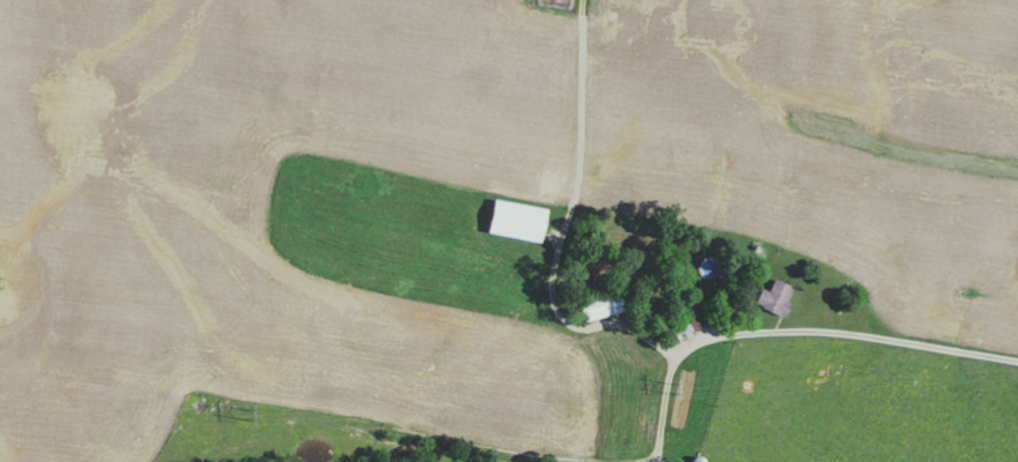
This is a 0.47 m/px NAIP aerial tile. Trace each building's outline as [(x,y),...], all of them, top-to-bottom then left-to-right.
[(482,231),(535,242),(542,209),(488,198),(482,231)] [(791,287),(771,279),(766,291),(758,288),(751,304),(779,315),(791,287)]
